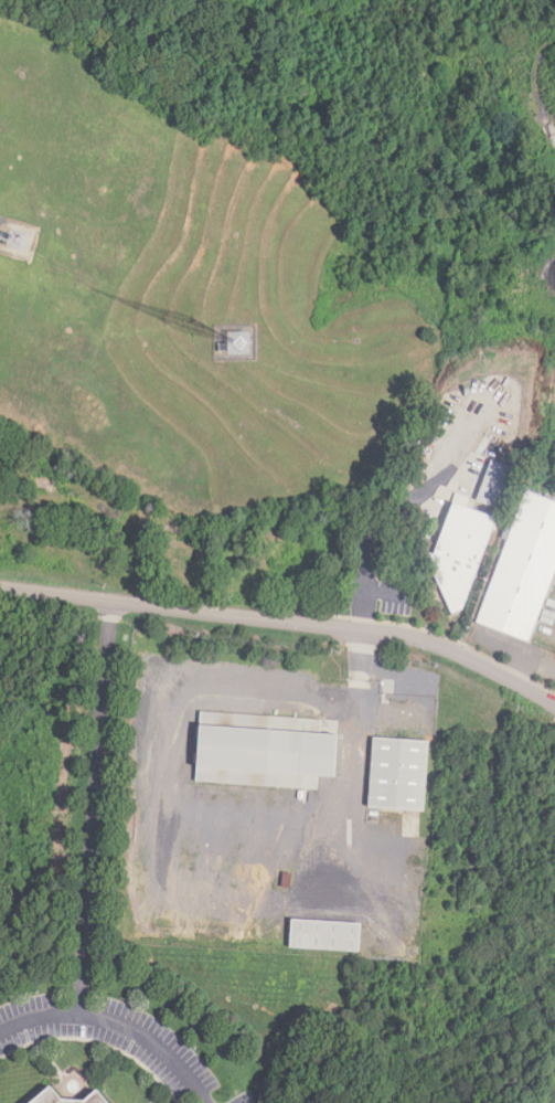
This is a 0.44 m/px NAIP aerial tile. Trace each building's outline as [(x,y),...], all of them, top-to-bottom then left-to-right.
[(501,511),(478,502),(492,463),(515,471),(501,511)] [(56,478),(54,495),(33,491),(35,476),(56,478)] [(526,494),(554,504),(554,576),(529,644),(477,624),(526,494)] [(463,611),(452,615),(425,556),(429,554),(435,556),(453,505),(497,520),(463,611)] [(325,530),(327,521),(338,521),(338,530),(325,530)] [(322,722),(321,735),(338,736),(335,778),(319,777),(318,791),(196,782),(201,713),(322,722)] [(429,743),(425,812),(369,808),(373,740),(429,743)] [(292,921),(361,925),(360,954),(290,950),(292,921)] [(61,1102),(84,1102),(35,1102),(51,1090),(61,1102)] [(97,1093),(106,1102),(84,1102),(97,1093)]
